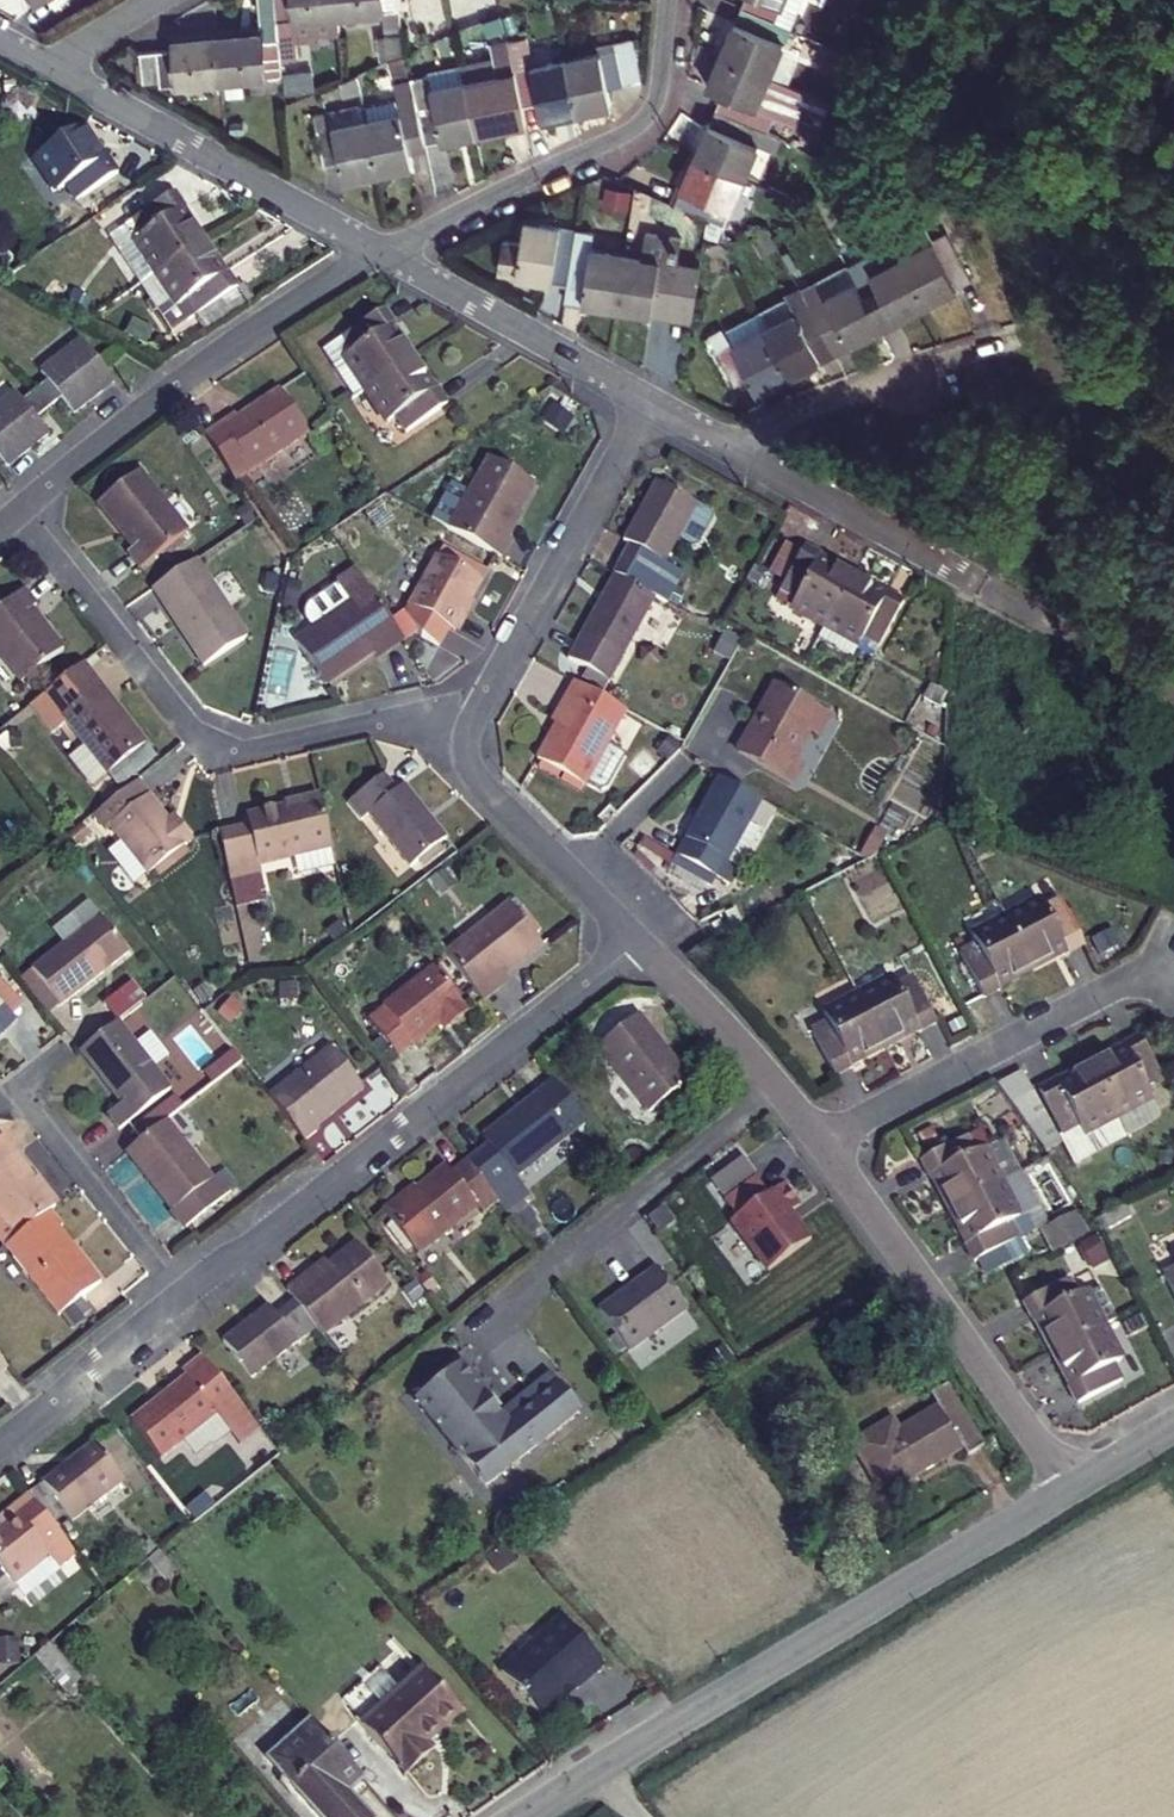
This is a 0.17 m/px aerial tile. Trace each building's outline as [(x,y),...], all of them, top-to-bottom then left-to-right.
[(53,13),(68,0),(44,0),(53,13)] [(217,39),(221,84),(281,79),(278,48),(273,0),(257,0),(261,35),(217,39)] [(340,34),(339,19),(337,0),(273,0),(278,48),(297,46),(296,38),(340,34)] [(403,32),(400,0),(337,0),(339,19),(385,15),(387,34),(403,32)] [(794,15),(781,9),(784,0),(743,0),(739,10),(773,24),(787,31),(794,15)] [(794,15),(800,0),(784,0),(781,9),(794,15)] [(739,10),(718,58),(768,79),(787,31),(773,24),(739,10)] [(382,60),(405,58),(404,38),(381,39),(382,60)] [(527,38),(510,42),(517,72),(525,107),(540,104),(543,121),(578,113),(567,62),(533,70),(527,38)] [(615,52),(567,62),(578,113),(612,107),(609,89),(641,82),(631,38),(613,42),(615,52)] [(143,91),(221,84),(217,39),(173,44),(174,52),(140,54),(143,91)] [(498,77),(468,83),(478,135),(511,128),(508,111),(525,107),(517,72),(510,42),(491,46),(498,77)] [(747,126),(765,133),(771,118),(768,116),(778,93),(776,92),(780,84),(768,79),(718,58),(704,89),(723,97),(716,113),(747,126)] [(478,135),(468,83),(465,68),(411,80),(425,147),(478,135)] [(425,147),(411,80),(396,83),(402,114),(366,121),(378,175),(412,168),(409,151),(425,147)] [(378,175),(366,121),(363,106),(313,117),(323,168),(340,165),(344,183),(378,175)] [(770,152),(775,138),(765,133),(747,126),(716,113),(696,159),(744,180),(759,148),(770,152)] [(108,161),(88,130),(41,160),(62,193),(71,188),(80,203),(122,177),(112,159),(108,161)] [(731,209),(744,180),(696,159),(674,208),(707,223),(716,203),(731,209)] [(136,194),(116,202),(123,220),(143,212),(136,194)] [(178,196),(136,223),(146,240),(140,244),(160,277),(206,248),(186,216),(189,213),(178,196)] [(123,256),(140,244),(146,240),(136,223),(113,238),(123,256)] [(519,277),(571,285),(579,234),(527,226),(519,277)] [(895,244),(904,261),(937,245),(928,227),(895,244)] [(595,237),(579,234),(571,285),(586,287),(584,304),(619,309),(626,259),(592,253),(595,237)] [(904,261),(927,309),(972,284),(949,239),(937,245),(904,261)] [(160,277),(140,244),(123,256),(144,287),(160,277)] [(206,248),(160,277),(144,287),(143,287),(173,334),(239,291),(230,275),(225,278),(206,248)] [(626,259),(619,309),(692,322),(699,270),(626,259)] [(927,309),(904,261),(873,277),(879,292),(864,299),(880,332),(927,309)] [(818,283),(820,285),(826,300),(857,285),(849,268),(818,283)] [(826,300),(820,285),(803,294),(833,355),(880,332),(864,299),(857,285),(826,300)] [(833,355),(803,294),(788,301),(795,315),(763,331),(786,378),(833,355)] [(369,393),(415,364),(395,332),(398,329),(388,313),(345,339),(355,355),(347,359),(369,393)] [(786,378),(763,331),(729,348),(722,332),(710,338),(734,385),(745,380),(753,395),(786,378)] [(39,389),(49,400),(61,415),(71,428),(109,398),(78,359),(39,389)] [(434,394),(415,364),(369,393),(389,425),(396,420),(405,434),(448,408),(438,392),(434,394)] [(202,435),(234,481),(309,430),(281,387),(238,416),(235,413),(202,435)] [(61,415),(49,400),(36,410),(49,425),(61,415)] [(21,421),(11,410),(0,419),(0,463),(10,475),(43,449),(33,437),(21,421)] [(49,425),(36,410),(21,421),(33,437),(49,425)] [(452,533),(506,563),(514,546),(508,542),(537,490),(491,465),(452,533)] [(131,554),(144,569),(188,532),(141,473),(100,505),(137,549),(131,554)] [(657,603),(670,611),(686,579),(666,567),(696,508),(656,486),(607,576),(615,580),(657,603)] [(795,613),(829,632),(854,584),(822,566),(824,563),(807,554),(783,598),(799,607),(795,613)] [(425,638),(441,647),(452,629),(457,631),(485,582),(440,557),(412,607),(408,614),(425,638)] [(199,562),(157,591),(208,667),(251,637),(199,562)] [(357,607),(302,645),(332,689),(388,648),(392,653),(408,642),(374,594),(360,573),(342,585),(357,607)] [(657,603),(615,580),(571,665),(611,686),(657,603)] [(854,584),(829,632),(862,651),(866,643),(882,652),(906,609),(889,599),(887,603),(854,584)] [(33,614),(37,610),(23,594),(0,613),(0,658),(22,685),(64,651),(33,614)] [(148,748),(85,667),(32,710),(54,738),(68,726),(87,750),(72,762),(94,790),(109,779),(148,748)] [(587,791),(629,716),(579,688),(559,722),(564,725),(542,766),(587,791)] [(819,716),(774,691),(738,757),(789,787),(799,769),(793,766),(819,716)] [(148,748),(109,779),(120,792),(159,762),(148,748)] [(394,787),(381,772),(345,799),(358,815),(362,811),(406,867),(444,837),(401,781),(394,787)] [(685,843),(727,866),(748,829),(761,805),(719,782),(685,843)] [(177,831),(141,785),(99,818),(111,834),(115,831),(154,880),(198,845),(183,826),(177,831)] [(219,837),(230,886),(261,879),(259,870),(330,853),(319,804),(247,820),(250,831),(219,837)] [(727,866),(738,874),(760,835),(748,829),(727,866)] [(738,874),(727,866),(685,843),(676,859),(729,890),(738,874)] [(508,904),(444,954),(481,1003),(497,990),(492,984),(539,946),(508,904)] [(1038,908),(1005,925),(1029,973),(1063,955),(1066,959),(1082,950),(1059,905),(1042,913),(1038,908)] [(100,916),(33,970),(61,1006),(129,952),(100,916)] [(724,933),(718,922),(709,927),(715,937),(724,933)] [(1029,973),(1005,925),(970,943),(974,949),(958,958),(982,1002),(999,993),(997,989),(1029,973)] [(444,1020),(449,1027),(467,1014),(432,969),(366,1019),(395,1056),(444,1020)] [(33,970),(22,978),(50,1015),(61,1006),(33,970)] [(130,982),(101,1003),(114,1021),(143,999),(130,982)] [(891,985),(857,1002),(882,1050),(915,1034),(916,1037),(934,1028),(911,983),(895,991),(891,985)] [(22,1016),(0,992),(0,1035),(22,1016)] [(882,1050),(857,1002),(822,1020),(826,1027),(811,1035),(834,1080),(850,1072),(848,1068),(882,1050)] [(689,1079),(638,1015),(596,1048),(648,1112),(689,1079)] [(118,1022),(82,1050),(123,1102),(109,1114),(120,1128),(170,1088),(118,1022)] [(1094,1072),(1119,1121),(1155,1103),(1151,1095),(1167,1087),(1144,1042),(1127,1051),(1129,1054),(1094,1072)] [(267,1096),(304,1142),(320,1129),(316,1126),(363,1090),(330,1048),(267,1096)] [(1083,1140),(1119,1121),(1094,1072),(1058,1090),(1057,1087),(1042,1095),(1063,1140),(1079,1132),(1083,1140)] [(1023,1078),(998,1089),(1043,1153),(1056,1147),(1023,1078)] [(586,1123),(553,1082),(482,1136),(488,1144),(465,1162),(496,1201),(506,1214),(528,1196),(514,1179),(586,1123)] [(1155,1103),(1119,1121),(1130,1142),(1156,1129),(1162,1118),(1155,1103)] [(169,1118),(128,1149),(189,1226),(235,1191),(222,1173),(215,1178),(169,1118)] [(1079,1132),(1063,1140),(1077,1167),(1130,1142),(1119,1121),(1083,1140),(1079,1132)] [(9,1245),(9,1244),(56,1209),(59,1206),(6,1137),(4,1139),(0,1142),(0,1233),(9,1245)] [(995,1193),(977,1159),(970,1163),(963,1147),(917,1171),(925,1187),(930,1185),(947,1218),(995,1193)] [(977,1159),(995,1193),(1016,1182),(998,1149),(977,1159)] [(465,1162),(464,1160),(449,1172),(444,1166),(383,1213),(414,1254),(475,1207),(480,1213),(496,1201),(465,1162)] [(721,1198),(751,1177),(740,1163),(711,1183),(721,1198)] [(753,1181),(721,1203),(732,1220),(727,1223),(763,1273),(805,1244),(785,1216),(796,1208),(780,1186),(765,1198),(753,1181)] [(995,1193),(1013,1227),(1033,1216),(1016,1182),(995,1193)] [(995,1193),(947,1218),(965,1252),(961,1254),(970,1271),(1014,1248),(1006,1230),(1013,1227),(995,1193)] [(56,1209),(9,1244),(63,1313),(105,1280),(63,1225),(66,1222),(56,1209)] [(314,1329),(320,1337),(386,1286),(356,1247),(304,1287),(300,1282),(285,1293),(292,1301),(293,1302),(314,1329)] [(683,1312),(654,1272),(621,1295),(620,1294),(595,1312),(624,1354),(683,1312)] [(1166,1281),(1173,1297),(1173,1277),(1166,1281)] [(1052,1359),(1100,1335),(1083,1300),(1074,1305),(1066,1289),(1023,1312),(1031,1327),(1035,1325),(1052,1359)] [(223,1342),(252,1379),(314,1329),(293,1302),(276,1315),(269,1306),(223,1342)] [(1117,1368),(1100,1335),(1052,1359),(1069,1394),(1065,1396),(1074,1413),(1119,1390),(1111,1372),(1117,1368)] [(0,1349),(0,1374),(12,1364),(0,1349)] [(231,1434),(249,1420),(203,1360),(186,1373),(189,1378),(132,1421),(161,1459),(184,1442),(195,1456),(209,1445),(215,1443),(229,1432),(231,1434)] [(485,1485),(584,1415),(565,1388),(506,1430),(499,1419),(505,1414),(468,1361),(422,1392),(485,1485)] [(506,1430),(565,1388),(558,1378),(505,1414),(499,1419),(506,1430)] [(851,1451),(871,1486),(870,1487),(878,1501),(911,1482),(913,1484),(961,1456),(965,1464),(982,1454),(945,1394),(929,1403),(936,1414),(895,1439),(889,1429),(851,1451)] [(51,1523),(65,1513),(72,1521),(120,1482),(91,1445),(43,1483),(27,1491),(28,1493),(51,1523)] [(28,1493),(0,1514),(0,1596),(11,1588),(22,1601),(59,1572),(58,1571),(76,1557),(51,1523),(28,1493)] [(494,1574),(511,1562),(501,1547),(484,1558),(494,1574)] [(556,1614),(495,1669),(536,1714),(557,1695),(554,1692),(567,1681),(571,1687),(599,1661),(556,1614)] [(431,1752),(425,1746),(459,1715),(421,1673),(361,1727),(405,1776),(431,1752)] [(309,1722),(266,1759),(318,1816),(366,1816),(347,1794),(362,1782),(309,1722)]
